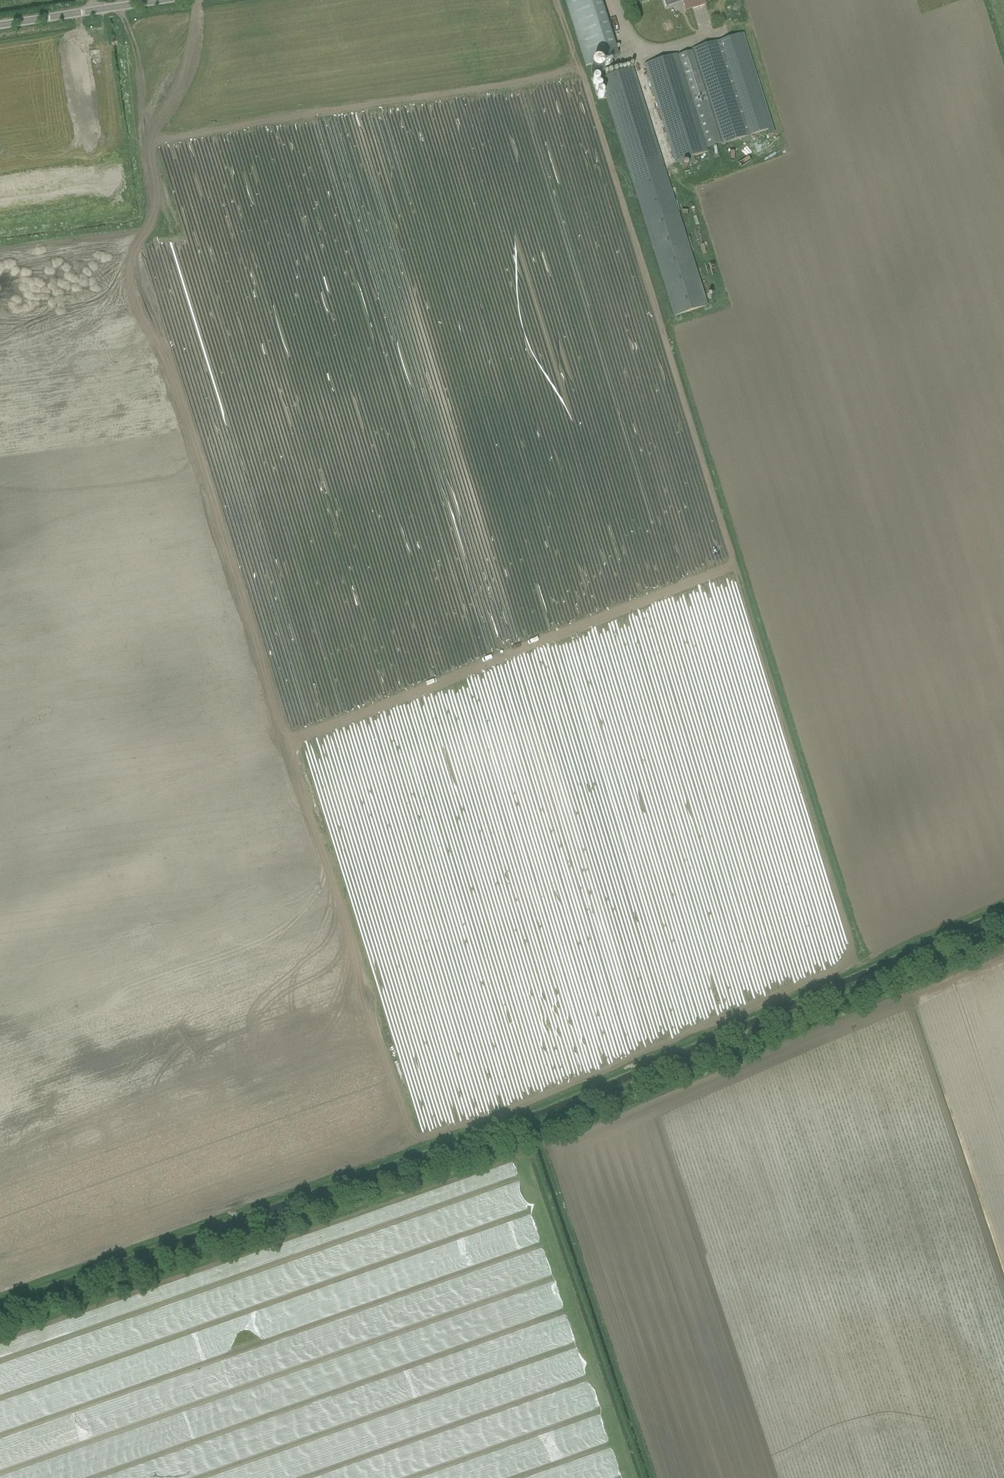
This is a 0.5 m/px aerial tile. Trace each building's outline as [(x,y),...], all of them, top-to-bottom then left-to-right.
[(619,56),(601,0),(569,0),(565,1),(585,67),(619,56)] [(686,11),(706,5),(704,0),(682,0),(686,11)] [(754,30),(729,38),(691,50),(692,52),(678,56),(678,54),(644,65),(674,163),(678,173),(788,139),(754,30)] [(602,76),(670,317),(704,307),(637,67),(602,76)]
